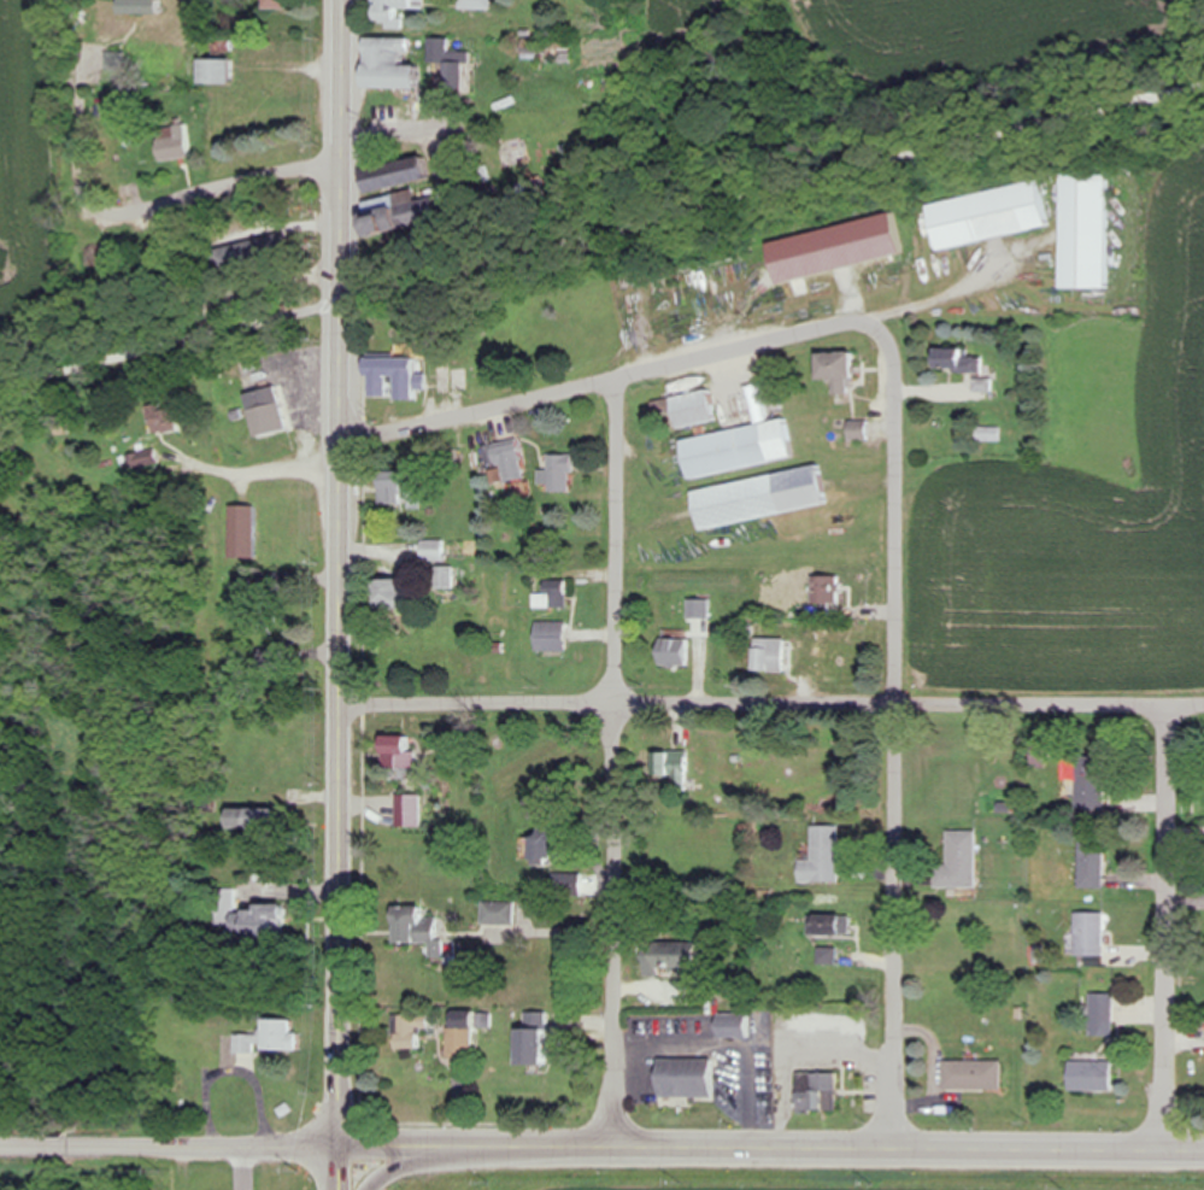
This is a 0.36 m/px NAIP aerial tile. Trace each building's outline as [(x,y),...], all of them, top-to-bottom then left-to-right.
[(121,13),(157,13),(157,0),(121,0),(121,13)] [(375,28),(407,29),(407,9),(427,10),(427,0),(376,0),(375,28)] [(420,89),(420,66),(406,66),(406,39),(364,38),(364,88),(420,89)] [(453,40),(432,40),(432,67),(444,67),(444,95),(474,95),(474,51),(453,51),(453,40)] [(201,60),(201,84),(235,84),(235,60),(201,60)] [(163,163),(197,156),(191,122),(157,129),(163,163)] [(427,181),(423,158),(362,170),(366,193),(427,181)] [(1113,175),(1062,175),(1062,289),(1113,289),(1113,175)] [(928,203),(936,249),(1053,228),(1045,181),(928,203)] [(369,238),(405,229),(400,206),(364,215),(369,238)] [(935,370),(972,370),(972,360),(966,360),(966,349),(935,349),(935,370)] [(818,354),(819,381),(840,381),(841,395),(854,395),(853,353),(818,354)] [(758,426),(682,441),(689,480),(798,458),(790,418),(774,421),(767,384),(750,388),(758,426)] [(255,438),(289,432),(281,388),(248,394),(255,438)] [(678,429),(721,421),(715,390),(654,402),(658,421),(676,417),(678,429)] [(178,433),(178,404),(151,404),(151,433),(178,433)] [(869,440),(869,423),(851,423),(851,440),(869,440)] [(1003,428),(978,428),(978,441),(1003,441),(1003,428)] [(492,447),(495,484),(527,482),(524,445),(492,447)] [(137,468),(159,462),(157,452),(135,458),(137,468)] [(557,456),(557,493),(578,493),(578,456),(557,456)] [(693,490),(700,529),(829,507),(822,468),(693,490)] [(417,471),(380,471),(380,505),(417,505),(417,471)] [(259,558),(259,507),(234,507),(234,559),(259,558)] [(374,580),(374,609),(404,609),(404,590),(407,590),(407,580),(374,580)] [(568,590),(534,590),(534,606),(568,606),(568,590)] [(842,619),(842,593),(812,593),(812,619),(842,619)] [(691,620),(714,620),(714,600),(691,600),(691,620)] [(757,673),(789,673),(789,640),(757,640),(757,673)] [(415,737),(383,737),(383,770),(415,770),(415,737)] [(692,753),(655,753),(655,783),(692,783),(692,753)] [(1077,814),(1106,814),(1106,774),(1077,774),(1077,814)] [(421,797),(404,797),(404,813),(414,813),(414,822),(421,822),(421,797)] [(279,832),(279,808),(230,808),(230,832),(279,832)] [(814,828),(814,859),(802,859),(802,883),(841,883),(841,828),(814,828)] [(979,887),(979,831),(949,831),(949,865),(936,865),(936,887),(979,887)] [(1081,889),(1106,889),(1106,841),(1081,841),(1081,889)] [(516,925),(516,902),(484,902),(484,925),(516,925)] [(244,905),(244,934),(287,934),(287,905),(244,905)] [(427,908),(393,907),(393,945),(432,946),(432,957),(445,958),(445,917),(427,917),(427,908)] [(1077,956),(1106,956),(1106,913),(1077,913),(1077,956)] [(845,935),(845,915),(814,915),(814,935),(845,935)] [(695,943),(646,943),(646,972),(695,972),(695,943)] [(1115,991),(1084,991),(1084,1015),(1091,1015),(1091,1033),(1115,1033),(1115,991)] [(395,1044),(430,1044),(430,1014),(395,1014),(395,1044)] [(238,1036),(238,1053),(299,1053),(299,1021),(263,1021),(263,1036),(238,1036)] [(474,1028),(450,1028),(450,1062),(474,1062),(474,1028)] [(519,1029),(519,1068),(545,1068),(545,1029),(519,1029)] [(713,1060),(659,1060),(659,1098),(713,1098),(713,1060)] [(1002,1089),(1001,1061),(944,1061),(945,1090),(1002,1089)] [(1071,1061),(1071,1091),(1114,1091),(1114,1061),(1071,1061)] [(798,1073),(798,1112),(840,1112),(840,1073),(798,1073)]
